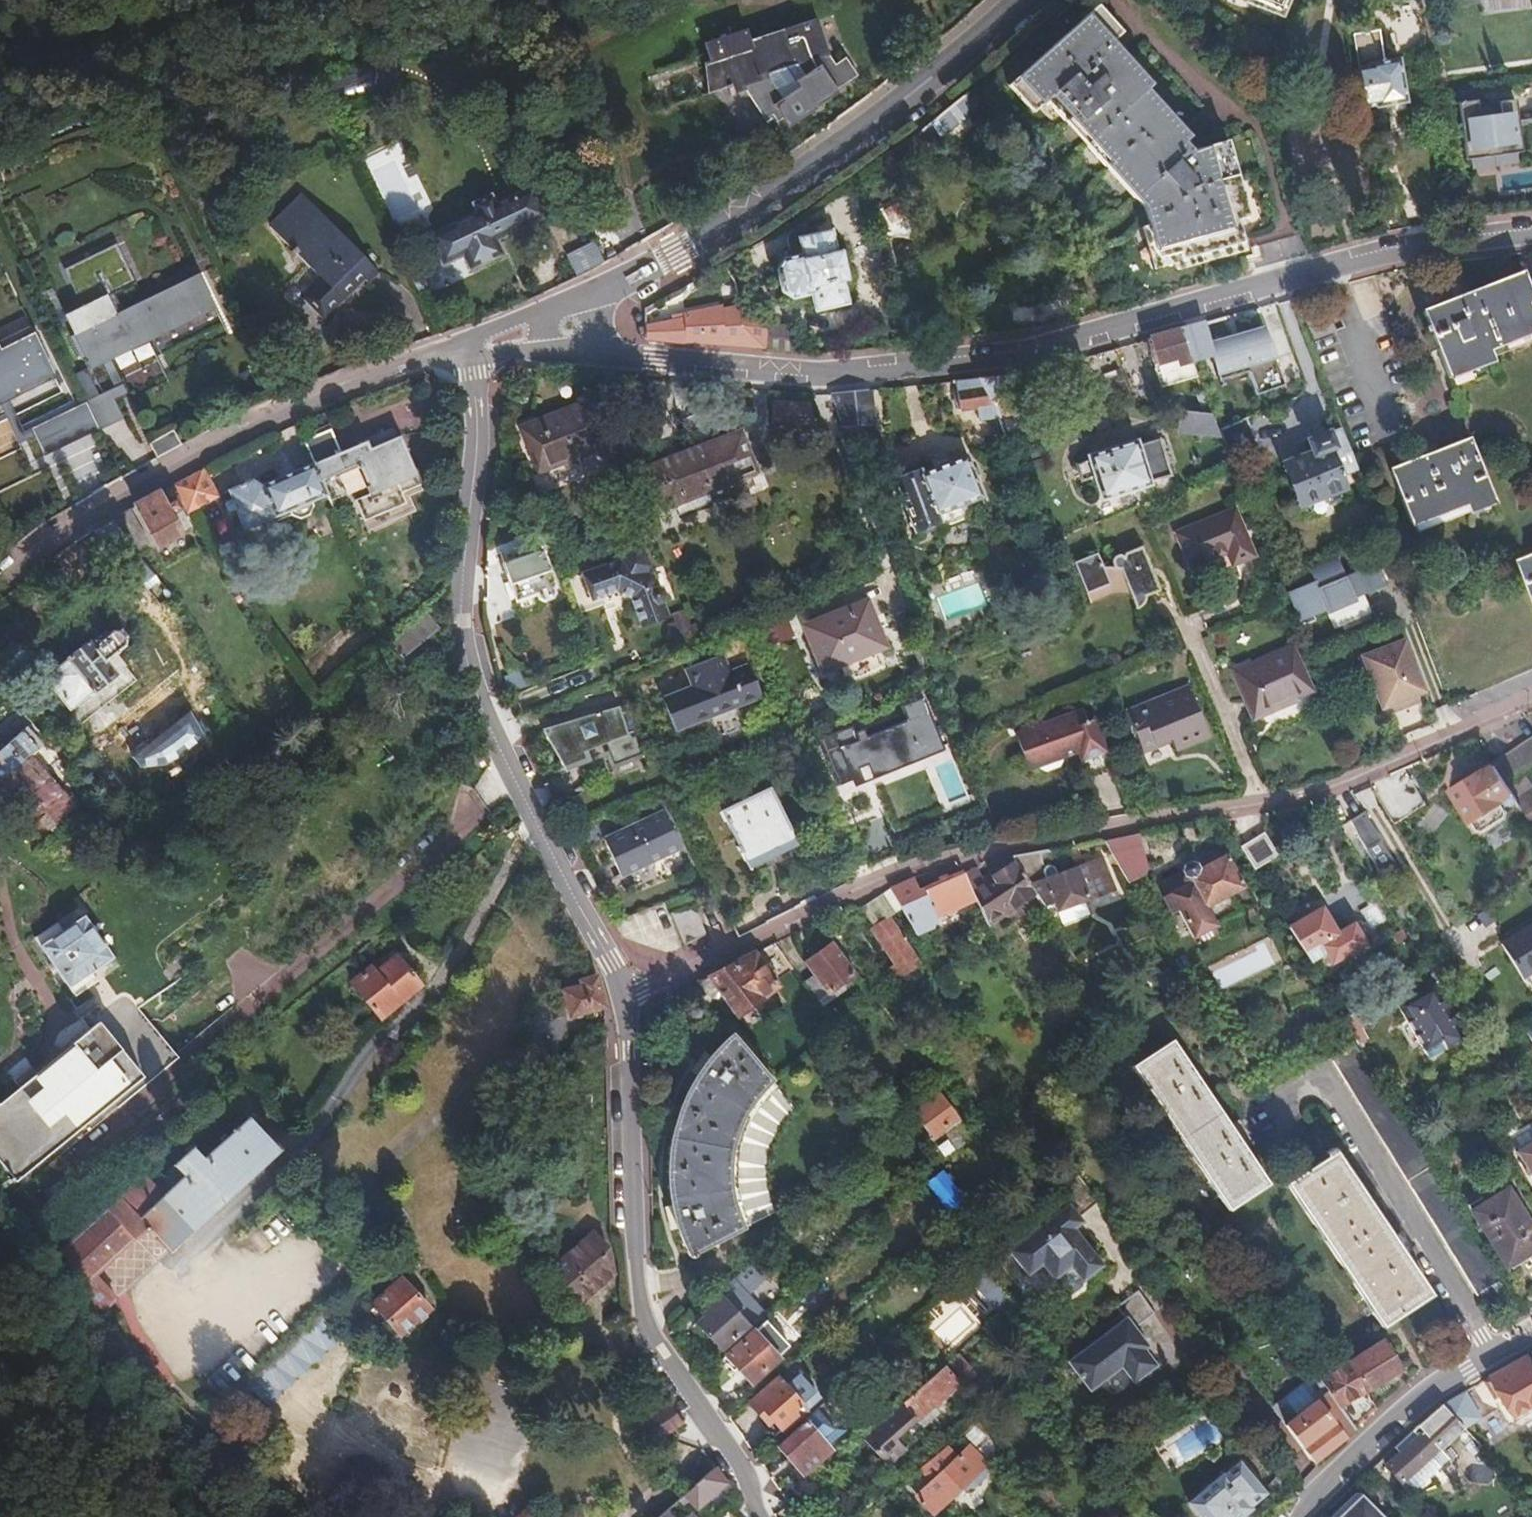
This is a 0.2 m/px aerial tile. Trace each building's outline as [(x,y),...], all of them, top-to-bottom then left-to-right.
[(1279,9),(1282,0),(1256,0),(1279,9)] [(1087,11),(1011,79),(1036,106),(1049,95),(1155,211),(1143,213),(1157,266),(1173,263),(1174,268),(1202,261),(1199,252),(1214,248),(1216,256),(1240,250),(1232,222),(1238,220),(1217,143),(1195,147),(1189,152),(1137,94),(1142,89),(1103,47),(1112,39),(1087,11)] [(805,111),(849,85),(838,66),(827,72),(821,62),(819,62),(811,28),(743,43),(741,32),(700,40),(704,58),(697,59),(699,86),(717,83),(719,96),(723,95),(723,90),(734,89),(754,122),(762,117),(766,125),(774,121),(780,130),(807,114),(805,111)] [(1351,33),(1363,106),(1375,104),(1376,107),(1405,102),(1398,58),(1383,60),(1377,28),(1351,33)] [(1438,58),(1431,59),(1436,89),(1443,88),(1438,58)] [(354,76),(328,82),(336,103),(360,96),(354,76)] [(981,105),(968,89),(918,133),(922,136),(927,137),(932,138),(938,138),(942,136),(981,105)] [(1478,119),(1475,100),(1456,102),(1464,159),(1521,151),(1513,98),(1497,101),(1500,116),(1478,119)] [(393,236),(424,228),(401,147),(370,156),(393,236)] [(412,268),(417,278),(419,277),(463,256),(469,268),(499,253),(493,241),(543,218),(530,192),(492,209),(488,200),(471,208),(475,218),(429,238),(437,256),(412,268)] [(899,207),(887,213),(893,225),(905,219),(899,207)] [(299,208),(268,237),(319,287),(300,306),(324,330),(365,291),(369,295),(377,286),(299,208)] [(836,248),(830,225),(817,227),(817,223),(795,228),(788,238),(790,250),(785,251),(786,258),(782,258),(772,269),(777,291),(792,298),(811,293),(815,311),(848,303),(843,280),(848,279),(841,247),(836,248)] [(590,273),(605,263),(592,236),(567,250),(579,277),(590,273)] [(112,250),(60,275),(80,314),(99,305),(107,323),(68,342),(85,376),(217,314),(199,277),(116,318),(107,300),(131,288),(112,250)] [(1425,308),(1452,375),(1496,358),(1491,346),(1531,331),(1531,285),(1526,269),(1425,308)] [(410,281),(418,298),(426,295),(419,277),(417,278),(410,281)] [(649,321),(647,336),(750,347),(765,349),(768,329),(743,305),(726,308),(725,304),(685,311),(686,315),(649,321)] [(1207,322),(1182,329),(1195,359),(1215,354),(1213,343),(1207,322)] [(765,349),(795,353),(799,327),(768,324),(768,329),(765,349)] [(1266,328),(1213,343),(1215,354),(1220,372),(1245,365),(1249,377),(1254,395),(1283,387),(1266,328)] [(1182,329),(1150,338),(1165,385),(1201,373),(1195,359),(1182,329)] [(8,403),(54,380),(30,331),(0,345),(0,407),(8,403)] [(1223,384),(1249,377),(1245,365),(1220,372),(1223,384)] [(979,378),(991,405),(996,418),(1005,439),(1022,432),(1014,412),(1023,409),(1009,375),(979,378)] [(979,378),(955,381),(959,410),(977,408),(978,420),(996,418),(991,405),(979,378)] [(868,390),(830,395),(842,425),(872,422),(868,390)] [(587,395),(519,422),(538,471),(540,471),(578,456),(606,445),(587,395)] [(811,403),(773,401),(772,420),(785,420),(785,434),(818,432),(811,403)] [(0,407),(0,412),(26,464),(60,449),(46,421),(22,432),(8,403),(0,407)] [(60,449),(96,432),(82,404),(46,421),(60,449)] [(1227,434),(1224,428),(1216,409),(1182,407),(1181,429),(1227,434)] [(1238,460),(1266,448),(1252,416),(1224,428),(1227,434),(1238,460)] [(1360,468),(1344,426),(1311,439),(1315,451),(1287,462),(1303,504),(1348,486),(1344,475),(1360,468)] [(391,427),(381,431),(386,444),(402,437),(400,432),(391,427)] [(336,428),(307,440),(316,464),(322,481),(359,466),(360,470),(364,468),(371,486),(369,487),(372,493),(357,500),(366,520),(410,502),(406,492),(424,485),(405,436),(402,437),(386,444),(381,431),(366,437),(368,443),(346,451),(336,428)] [(156,457),(180,445),(173,430),(149,442),(156,457)] [(711,442),(652,467),(667,505),(671,504),(675,515),(749,485),(744,473),(752,470),(736,432),(711,442)] [(1471,437),(1392,467),(1422,544),(1475,523),(1471,514),(1497,503),(1471,437)] [(1094,463),(1080,468),(1086,484),(1099,479),(1107,501),(1155,484),(1154,480),(1175,473),(1164,439),(1142,447),(1140,440),(1092,458),(1094,463)] [(606,445),(578,456),(584,470),(611,459),(606,445)] [(920,470),(894,480),(915,532),(937,523),(940,530),(970,519),(966,506),(982,500),(966,455),(921,472),(920,470)] [(313,502),(327,497),(322,481),(316,464),(262,486),(257,480),(233,489),(234,493),(229,495),(231,501),(230,502),(233,511),(240,508),(249,528),(292,511),(294,515),(302,519),(311,516),(315,507),(313,502)] [(183,495),(191,510),(219,495),(205,469),(198,472),(177,484),(183,495)] [(149,500),(137,507),(160,549),(184,536),(181,532),(191,526),(190,525),(197,521),(191,510),(183,495),(176,499),(170,488),(149,500)] [(410,502),(366,520),(371,531),(415,514),(410,502)] [(1241,508),(1183,531),(1198,565),(1232,551),(1238,563),(1260,554),(1241,508)] [(114,520),(130,551),(149,541),(132,510),(114,520)] [(114,520),(96,530),(113,561),(130,551),(114,520)] [(1096,554),(1072,563),(1089,603),(1112,595),(1131,594),(1137,608),(1141,606),(1143,604),(1145,602),(1145,598),(1146,595),(1160,590),(1143,547),(1126,554),(1126,557),(1122,555),(1119,555),(1116,557),(1114,560),(1113,563),(1115,567),(1102,568),(1096,554)] [(544,550),(504,563),(510,581),(504,583),(509,598),(514,596),(516,602),(537,595),(539,599),(544,602),(555,598),(558,591),(544,550)] [(594,571),(604,597),(620,591),(635,598),(647,628),(652,626),(666,620),(672,618),(665,600),(667,597),(664,591),(661,590),(656,577),(649,573),(652,566),(647,554),(638,550),(626,555),(625,560),(594,571)] [(1306,621),(1391,585),(1381,562),(1350,575),(1341,554),(1287,577),(1306,621)] [(1523,563),(1531,585),(1531,559),(1523,563)] [(595,600),(604,597),(594,571),(586,574),(595,600)] [(870,605),(808,629),(825,672),(886,649),(870,605)] [(666,620),(652,626),(653,627),(656,629),(665,625),(667,622),(666,620)] [(103,648),(95,636),(85,643),(87,646),(95,657),(103,649),(103,648)] [(87,646),(40,681),(65,713),(121,671),(112,658),(115,656),(121,651),(121,646),(115,638),(110,637),(103,641),(103,648),(103,649),(95,657),(87,646)] [(1421,695),(1429,693),(1409,640),(1366,655),(1384,708),(1421,695)] [(1257,668),(1240,675),(1258,716),(1318,691),(1299,644),(1254,662),(1257,668)] [(678,688),(660,696),(674,730),(757,695),(744,661),(725,669),(718,651),(671,671),(678,688)] [(1238,668),(1240,675),(1257,668),(1254,662),(1238,668)] [(529,674),(505,679),(507,690),(531,685),(529,674)] [(1209,736),(1190,687),(1128,712),(1143,751),(1172,739),(1176,749),(1209,736)] [(875,761),(889,756),(888,754),(920,741),(918,737),(939,728),(922,689),(899,699),(902,706),(894,709),(897,716),(866,730),(863,723),(855,726),(852,719),(817,734),(829,763),(861,749),(865,759),(875,761)] [(1421,695),(1384,708),(1387,715),(1424,703),(1421,695)] [(625,737),(616,709),(539,731),(563,775),(603,757),(603,748),(625,737)] [(1038,723),(1058,769),(1059,768),(1063,760),(1077,755),(1087,783),(1114,774),(1095,721),(1090,722),(1085,709),(1043,725),(1041,721),(1038,723)] [(1046,773),(1058,769),(1038,723),(1019,729),(1021,733),(1015,735),(1018,744),(1025,763),(1029,773),(1038,769),(1046,773)] [(36,819),(48,834),(70,818),(29,764),(40,755),(25,735),(0,755),(0,769),(7,779),(6,780),(36,819)] [(1495,763),(1499,768),(1516,794),(1531,818),(1531,778),(1530,775),(1531,774),(1531,739),(1495,763)] [(890,759),(889,756),(875,761),(865,759),(861,749),(829,763),(830,767),(853,757),(859,772),(890,759)] [(1506,800),(1516,794),(1499,768),(1489,774),(1488,772),(1454,793),(1478,829),(1488,832),(1508,819),(1510,810),(1506,805),(1508,803),(1506,800)] [(18,833),(36,819),(6,780),(7,779),(0,769),(0,811),(18,833)] [(1407,769),(1375,780),(1389,820),(1421,809),(1407,769)] [(773,789),(725,813),(754,872),(803,849),(773,789)] [(1396,863),(1365,812),(1351,820),(1360,838),(1381,872),(1396,863)] [(668,817),(607,842),(623,879),(653,867),(683,855),(668,817)] [(885,827),(857,839),(867,863),(896,851),(885,827)] [(1260,829),(1235,844),(1250,868),(1274,854),(1260,829)] [(1148,869),(1138,837),(1117,841),(1105,843),(1129,885),(1145,876),(1148,869)] [(896,851),(867,863),(868,867),(897,855),(896,851)] [(1040,854),(1013,858),(1016,863),(1037,894),(1046,907),(1054,904),(1058,913),(1115,893),(1103,862),(1085,868),(1083,862),(1074,866),(1076,872),(1059,878),(1047,882),(1045,878),(1045,876),(1045,873),(1046,871),(1047,871),(1042,865),(1040,854)] [(688,869),(683,855),(653,867),(658,881),(688,869)] [(474,857),(459,869),(467,879),(481,867),(474,857)] [(1178,874),(1160,884),(1167,897),(1159,901),(1168,917),(1175,913),(1191,943),(1214,931),(1213,929),(1236,917),(1238,919),(1254,910),(1242,886),(1240,887),(1238,888),(1237,886),(1226,865),(1225,863),(1224,861),(1197,876),(1192,868),(1187,866),(1180,869),(1178,874)] [(976,871),(965,876),(979,902),(988,919),(1037,894),(1016,863),(982,880),(976,871)] [(1047,882),(1059,878),(1057,873),(1056,871),(1053,869),(1050,869),(1047,871),(1046,871),(1045,873),(1045,876),(1045,878),(1047,882)] [(920,895),(914,880),(906,884),(892,891),(902,907),(904,911),(921,936),(937,929),(941,919),(979,902),(965,876),(920,895)] [(1167,897),(1160,884),(1152,888),(1159,901),(1167,897)] [(892,891),(886,893),(861,909),(872,928),(870,930),(896,965),(888,971),(895,981),(922,964),(890,916),(902,907),(892,891)] [(1366,927),(1382,922),(1376,901),(1359,907),(1366,927)] [(672,917),(684,949),(706,937),(695,908),(672,917)] [(1366,944),(1354,924),(1337,935),(1332,926),(1322,910),(1289,930),(1311,965),(1326,955),(1332,965),(1366,944)] [(50,922),(26,940),(68,996),(87,982),(81,974),(103,958),(74,918),(56,931),(50,922)] [(1504,944),(1525,978),(1531,973),(1531,926),(1504,944)] [(1410,939),(1404,931),(1396,936),(1401,944),(1410,939)] [(819,978),(807,986),(825,1011),(837,1004),(832,996),(857,979),(835,948),(809,965),(819,978)] [(757,956),(712,978),(739,1017),(780,990),(757,956)] [(1194,970),(1186,957),(1176,963),(1184,976),(1194,970)] [(376,969),(354,988),(386,1021),(421,988),(403,968),(388,981),(376,969)] [(601,985),(598,977),(584,980),(585,984),(568,988),(574,1016),(606,1009),(601,985)] [(1437,987),(1399,1009),(1427,1054),(1451,1040),(1456,1049),(1469,1040),(1437,987)] [(11,1183),(140,1080),(143,1083),(172,1060),(128,1002),(0,1103),(0,1168),(11,1183)] [(670,1165),(670,1179),(671,1193),(673,1206),(675,1220),(679,1233),(684,1246),(689,1259),(743,1229),(738,1218),(734,1207),(732,1195),(731,1183),(730,1171),(731,1159),(733,1148),(736,1136),(740,1125),(746,1114),(752,1104),(759,1095),(767,1086),(776,1078),(735,1032),(725,1041),(716,1051),(707,1062),(699,1074),(692,1086),(686,1098),(681,1111),(677,1124),(674,1137),(672,1151),(670,1165)] [(1432,1063),(1456,1049),(1451,1040),(1427,1054),(1432,1063)] [(1174,1041),(1136,1065),(1230,1211),(1268,1186),(1174,1041)] [(944,1102),(919,1119),(936,1144),(961,1126),(944,1102)] [(63,1233),(49,1247),(111,1311),(123,1299),(98,1275),(155,1219),(179,1244),(283,1141),(253,1111),(212,1151),(200,1140),(155,1185),(151,1180),(133,1197),(127,1191),(73,1243),(63,1233)] [(1518,1151),(1531,1173),(1531,1142),(1518,1151)] [(1335,1150),(1287,1181),(1382,1326),(1431,1295),(1335,1150)] [(1101,1206),(1081,1178),(1059,1195),(1069,1209),(1054,1220),(1057,1224),(1045,1233),(1042,1228),(1010,1252),(1027,1275),(1041,1265),(1064,1296),(1069,1297),(1079,1290),(1080,1285),(1100,1271),(1073,1233),(1083,1226),(1080,1221),(1101,1206)] [(1473,1211),(1505,1266),(1531,1250),(1531,1229),(1508,1190),(1473,1211)] [(1057,1224),(1054,1220),(1042,1228),(1045,1233),(1057,1224)] [(595,1234),(559,1265),(573,1281),(569,1285),(583,1301),(615,1273),(607,1248),(595,1234)] [(749,1262),(720,1289),(730,1300),(725,1304),(744,1324),(748,1321),(753,1327),(768,1314),(750,1294),(765,1280),(749,1262)] [(402,1280),(373,1306),(400,1336),(429,1310),(402,1280)] [(1132,1298),(1120,1306),(1128,1318),(1068,1358),(1088,1388),(1121,1366),(1132,1382),(1155,1367),(1144,1350),(1148,1347),(1135,1328),(1156,1315),(1140,1292),(1132,1298)] [(709,1305),(700,1313),(707,1320),(700,1326),(722,1352),(748,1329),(744,1324),(725,1304),(716,1312),(709,1305)] [(330,1305),(257,1370),(276,1392),(349,1325),(330,1305)] [(755,1336),(729,1360),(753,1386),(780,1363),(755,1336)] [(1384,1344),(1323,1381),(1332,1394),(1357,1429),(1362,1425),(1378,1410),(1367,1390),(1401,1369),(1384,1344)] [(978,1374),(962,1355),(905,1404),(918,1419),(920,1422),(978,1374)] [(1491,1376),(1511,1412),(1531,1400),(1531,1365),(1527,1356),(1491,1376)] [(781,1382),(752,1408),(763,1420),(768,1416),(783,1432),(820,1402),(801,1380),(788,1390),(781,1382)] [(1332,1394),(1287,1426),(1288,1427),(1298,1440),(1314,1462),(1357,1429),(1332,1394)] [(1458,1395),(1442,1404),(1463,1426),(1466,1429),(1479,1417),(1458,1395)] [(918,1419),(905,1404),(894,1414),(866,1438),(891,1466),(910,1448),(899,1435),(918,1419)] [(1442,1404),(1394,1446),(1400,1453),(1388,1464),(1403,1481),(1405,1479),(1415,1489),(1433,1473),(1423,1463),(1463,1426),(1442,1404)] [(825,1406),(806,1423),(809,1426),(782,1449),(805,1475),(832,1452),(829,1449),(848,1432),(825,1406)] [(686,1422),(675,1407),(645,1428),(655,1443),(686,1422)] [(1002,1449),(980,1421),(964,1435),(992,1459),(1002,1449)] [(1314,1462),(1298,1440),(1283,1452),(1299,1473),(1314,1462)] [(948,1449),(923,1470),(934,1482),(920,1496),(937,1513),(989,1462),(972,1444),(957,1459),(948,1449)] [(1244,1460),(1225,1476),(1253,1509),(1272,1493),(1244,1460)] [(718,1469),(664,1516),(707,1516),(708,1516),(701,1509),(730,1485),(721,1473),(718,1469)] [(1225,1476),(1223,1474),(1189,1502),(1202,1516),(1245,1516),(1253,1510),(1253,1509),(1225,1476)] [(1360,1495),(1359,1494),(1353,1494),(1330,1516),(1338,1516),(1360,1495)] [(1360,1495),(1338,1516),(1382,1516),(1360,1495)]
